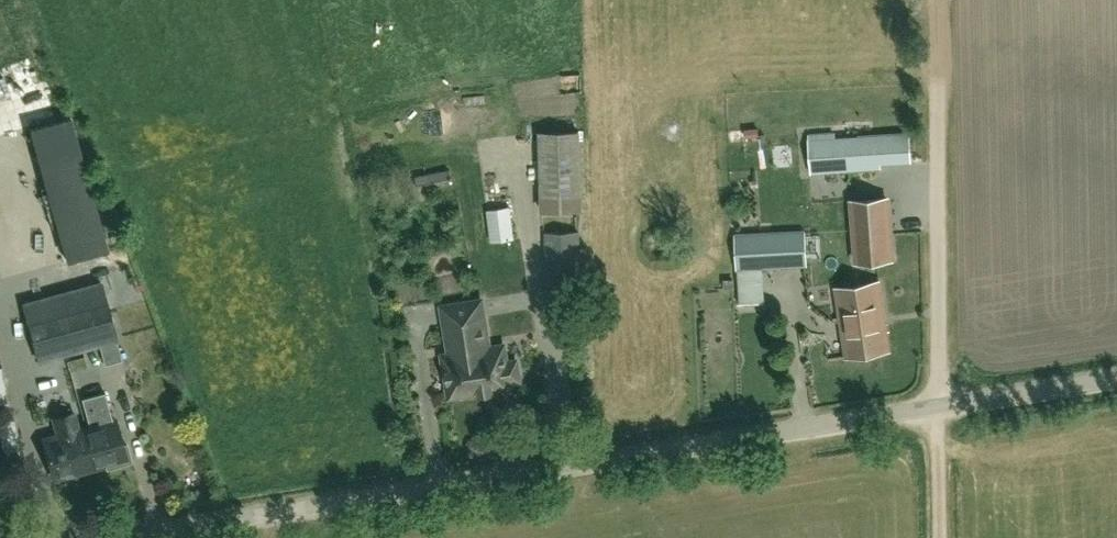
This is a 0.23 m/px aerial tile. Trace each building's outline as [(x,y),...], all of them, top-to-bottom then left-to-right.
[(443,107),(446,127),(457,126),(453,105),(443,107)] [(52,156),(75,153),(72,130),(49,133),(52,156)] [(541,132),(543,212),(582,211),(580,132),(541,132)] [(810,143),(812,174),(877,169),(877,164),(911,162),(909,137),(810,143)] [(449,169),(417,173),(419,187),(451,183),(449,169)] [(889,199),(853,202),(858,261),(894,258),(889,199)] [(513,207),(490,210),(494,242),(517,238),(513,207)] [(547,286),(580,285),(579,232),(546,233),(547,286)] [(736,236),(738,269),(805,265),(803,233),(737,237),(737,235),(736,236)] [(23,301),(29,322),(32,333),(39,361),(99,344),(117,340),(117,339),(110,312),(107,301),(101,280),(23,301)] [(845,356),(889,350),(878,283),(835,289),(845,356)] [(442,307),(444,315),(450,355),(443,356),(449,395),(479,391),(480,395),(493,393),(492,388),(511,385),(510,382),(520,380),(517,362),(507,363),(504,346),(489,348),(481,301),(442,307)] [(84,449),(88,466),(89,469),(106,465),(107,469),(132,463),(127,445),(123,446),(116,420),(113,421),(106,393),(83,399),(90,427),(84,428),(90,448),(84,449)] [(44,439),(53,475),(88,466),(84,449),(90,448),(84,428),(78,430),(74,413),(55,418),(59,435),(44,439)]
